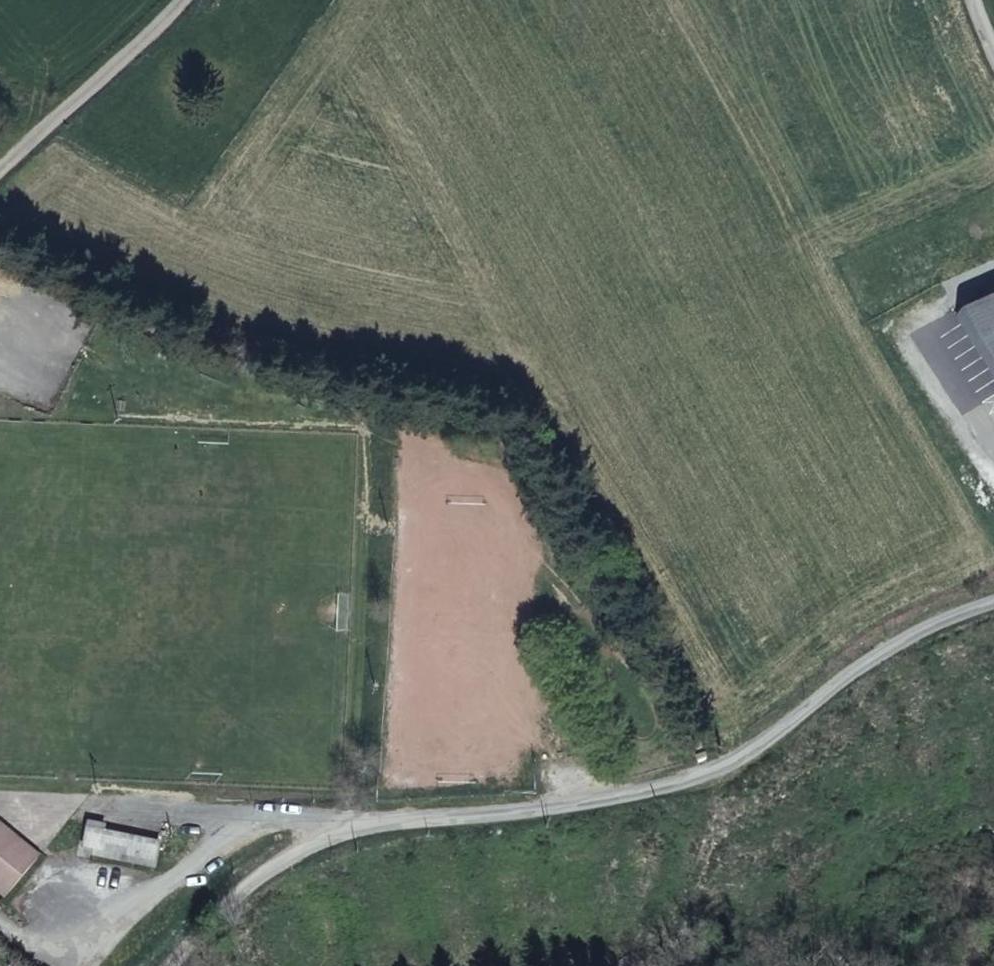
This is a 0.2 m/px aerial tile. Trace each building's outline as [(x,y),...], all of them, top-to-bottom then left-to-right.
[(960,316),(993,366),(993,301),(960,316)] [(154,867),(159,844),(98,833),(99,826),(87,824),(83,847),(92,849),(92,855),(154,867)] [(13,839),(2,830),(0,833),(0,834),(9,842),(13,839)] [(13,839),(9,842),(0,834),(0,893),(5,897),(37,858),(13,839)]
